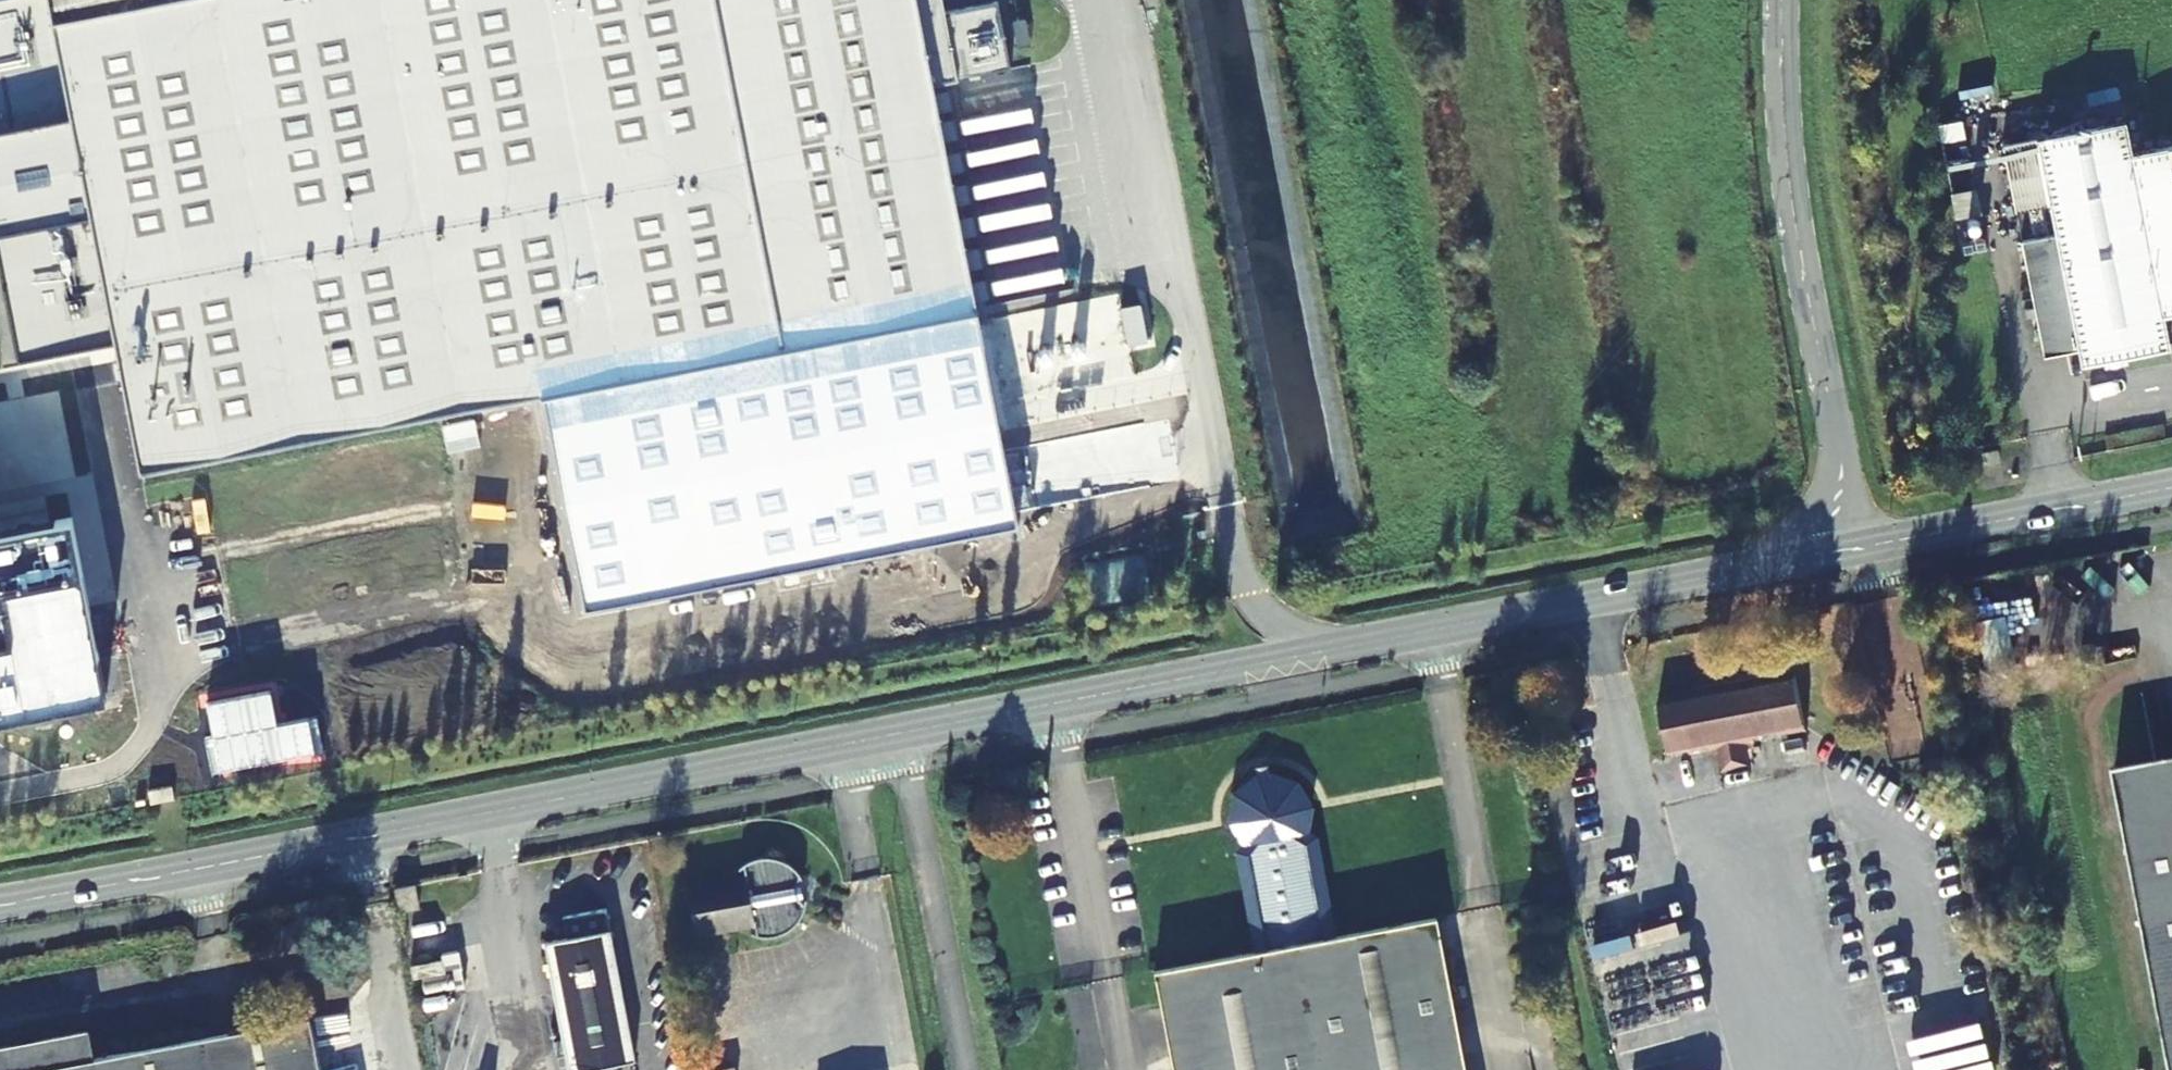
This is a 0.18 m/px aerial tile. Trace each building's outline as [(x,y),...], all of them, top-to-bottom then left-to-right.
[(19,362),(116,343),(141,471),(542,393),(584,608),(1020,523),(978,308),(934,83),(1012,69),(999,0),(946,11),(944,0),(0,0),(0,263),(19,362)] [(2130,112),(2006,136),(2019,204),(2053,198),(2057,227),(2025,234),(2046,348),(2081,342),(2084,357),(2171,338),(2171,331),(2168,309),(2171,308),(2171,137),(2136,144),(2130,112)] [(131,696),(96,517),(0,535),(0,722),(131,696)] [(2130,605),(2099,608),(2104,658),(2135,654),(2130,605)] [(1810,736),(1797,673),(1663,701),(1674,754),(1693,750),(1694,759),(1810,736)] [(2121,775),(2171,1022),(2171,765),(2121,775)] [(1275,783),(1261,783),(1261,796),(1249,813),(1244,828),(1246,849),(1241,855),(1259,953),(1156,975),(1174,1069),(1466,1069),(1438,918),(1338,938),(1321,845),(1310,836),(1309,817),(1302,806),(1290,798),(1275,795),(1275,783)] [(773,856),(756,855),(744,858),(748,879),(689,890),(696,935),(754,923),(757,935),(781,931),(802,911),(802,886),(793,865),(773,856)] [(422,910),(417,887),(395,891),(399,914),(422,910)] [(608,934),(546,945),(571,1069),(586,1069),(633,1060),(608,934)] [(308,1019),(256,1029),(93,1062),(87,1035),(0,1052),(0,1069),(318,1069),(308,1019)]
